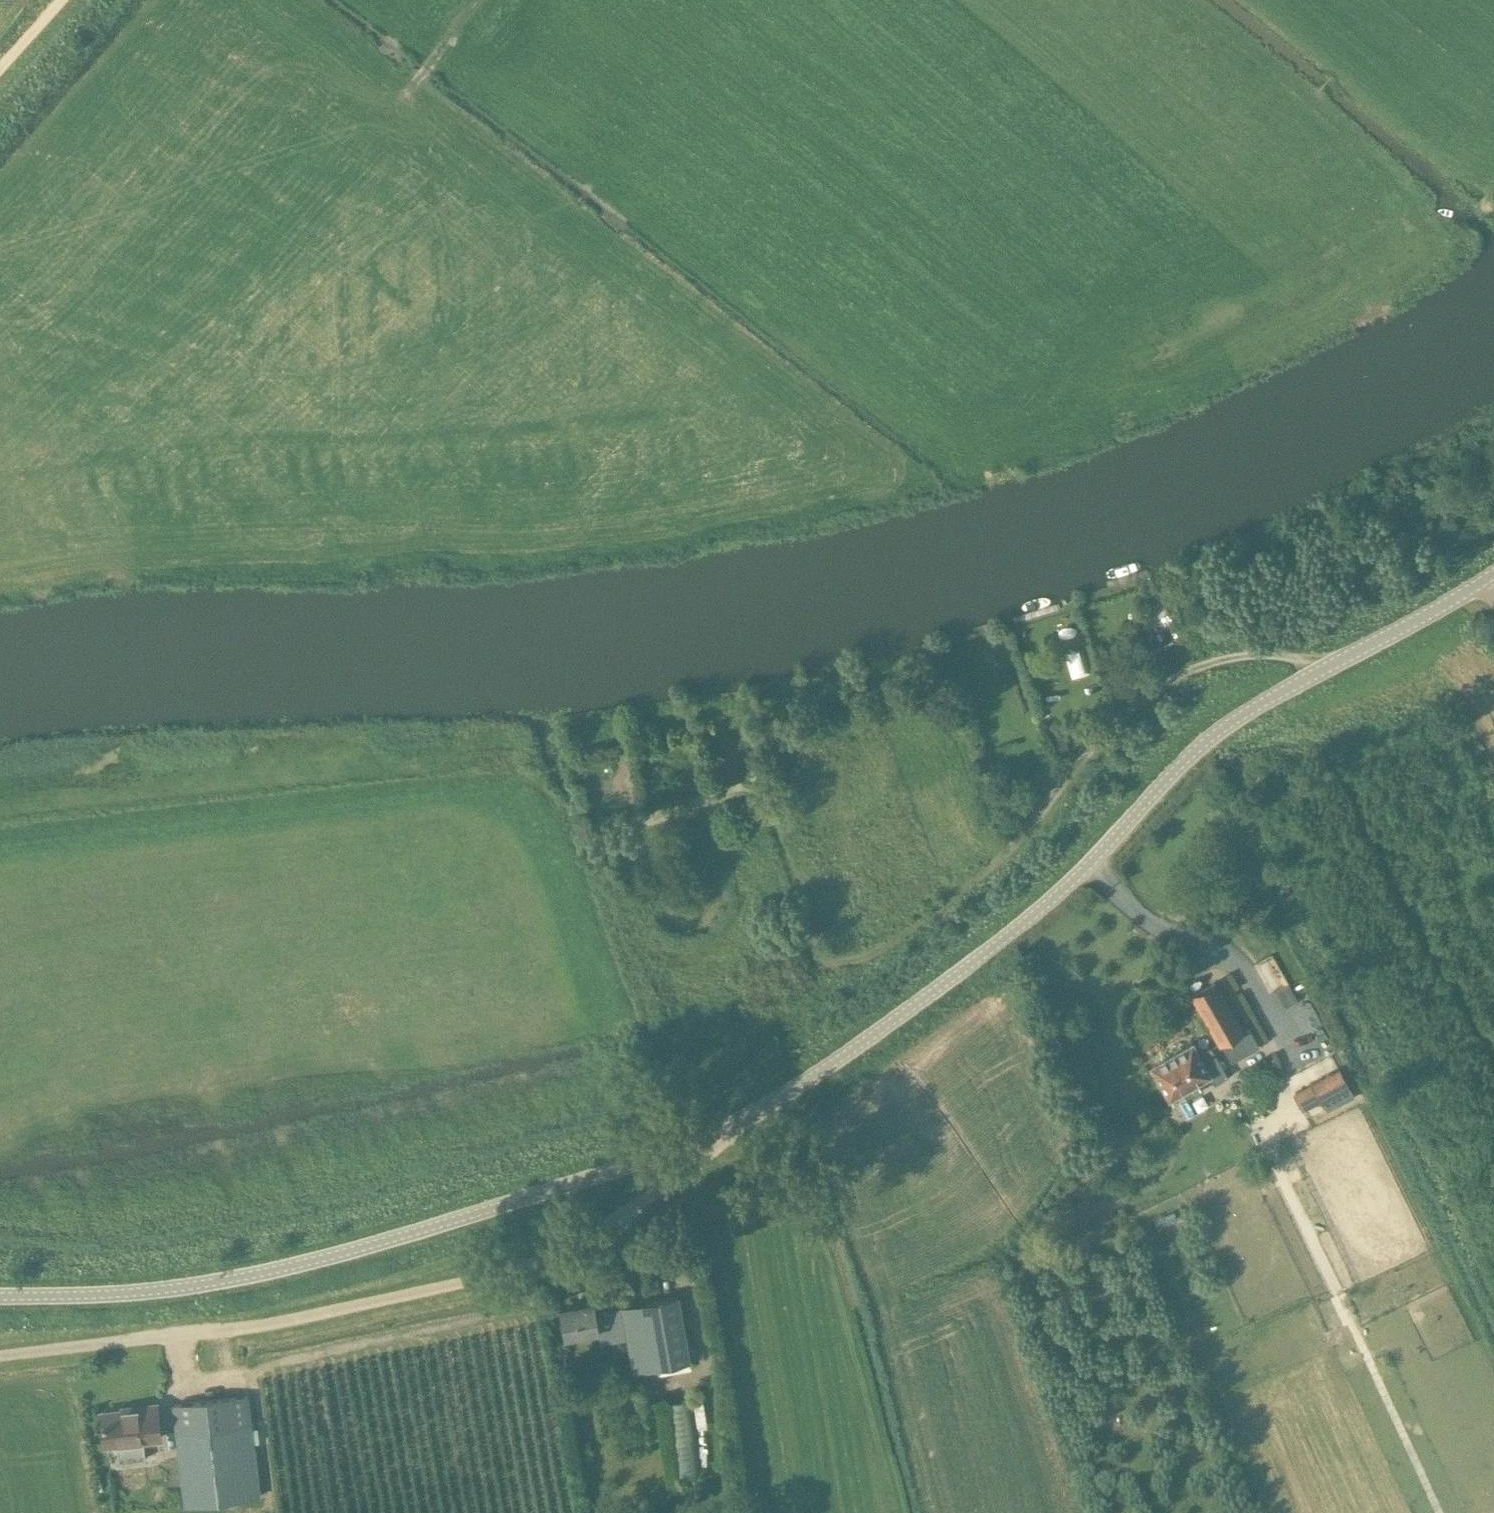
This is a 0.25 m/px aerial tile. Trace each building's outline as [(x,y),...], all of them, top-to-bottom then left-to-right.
[(1284,1007),(1299,999),(1275,951),(1259,960),(1284,1007)] [(1248,1028),(1241,1032),(1214,984),(1195,994),(1222,1042),(1227,1039),(1235,1057),(1257,1045),(1248,1028)] [(1214,1084),(1228,1076),(1211,1046),(1198,1053),(1192,1042),(1151,1065),(1169,1097),(1209,1075),(1214,1084)] [(1309,1114),(1357,1095),(1346,1066),(1297,1085),(1309,1114)] [(621,1306),(621,1307),(624,1326),(632,1371),(656,1366),(658,1375),(691,1369),(690,1360),(679,1296),(621,1306)] [(566,1336),(624,1326),(621,1307),(596,1312),(595,1302),(561,1308),(566,1336)] [(248,1396),(173,1404),(185,1505),(260,1497),(248,1396)] [(694,1397),(662,1402),(672,1478),(704,1474),(694,1397)] [(145,1459),(143,1439),(161,1437),(157,1408),(102,1415),(105,1443),(117,1442),(119,1461),(145,1459)]
